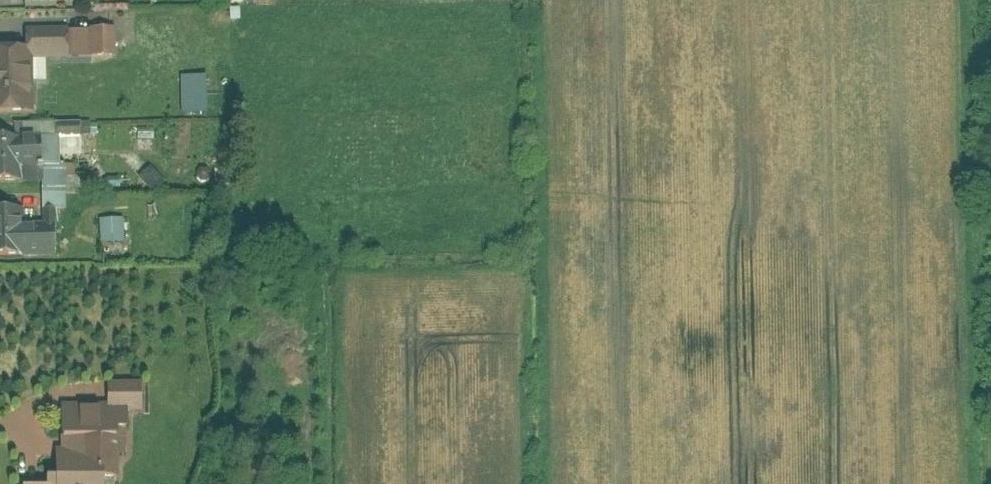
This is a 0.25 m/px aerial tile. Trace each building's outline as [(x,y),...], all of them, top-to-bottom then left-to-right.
[(0,48),(0,113),(30,113),(29,47),(0,48)] [(179,75),(179,116),(205,116),(204,75),(179,75)] [(15,165),(39,164),(38,135),(0,136),(0,182),(16,181),(15,165)] [(23,222),(23,208),(0,209),(0,255),(24,255),(24,257),(52,256),(51,221),(23,222)] [(99,219),(99,243),(124,243),(123,218),(99,219)] [(58,456),(48,456),(48,474),(41,474),(40,483),(101,483),(101,481),(115,481),(115,456),(127,456),(124,408),(58,410),(58,456)]
